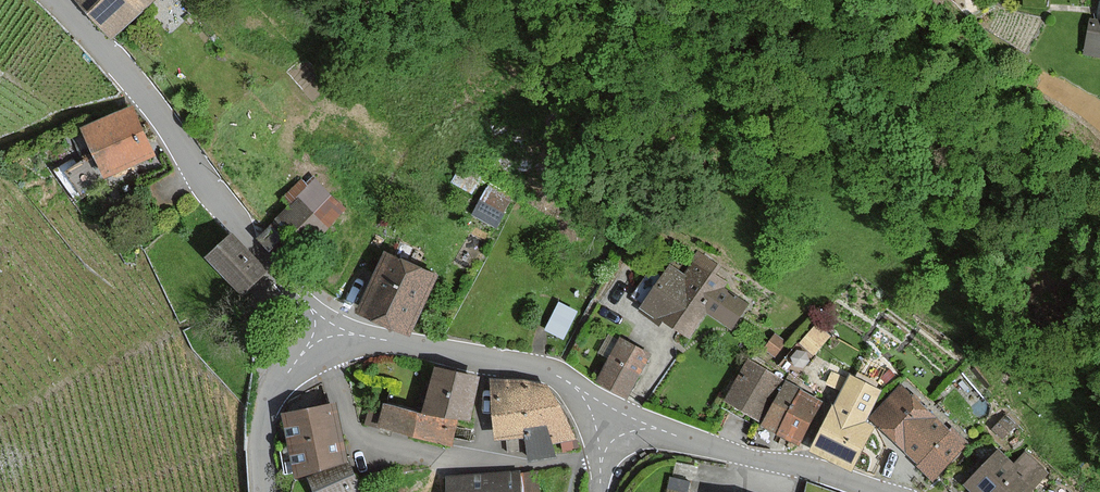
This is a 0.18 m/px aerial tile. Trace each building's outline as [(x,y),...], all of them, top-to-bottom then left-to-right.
[(118,38),(157,0),(81,0),(118,38)] [(1092,22),(1089,22),(1084,53),(1099,56),(1099,23),(1092,22)] [(155,155),(134,108),(91,126),(111,174),(155,155)] [(345,208),(317,180),(311,185),(304,178),(284,197),(291,205),(261,235),(290,263),(345,208)] [(499,218),(511,191),(488,181),(476,207),(499,218)] [(265,272),(232,237),(207,261),(240,296),(265,272)] [(440,274),(388,252),(363,310),(416,332),(440,274)] [(720,265),(699,253),(687,274),(670,264),(644,308),(693,338),(709,312),(733,327),(748,301),(725,287),(728,282),(715,274),(720,265)] [(545,324),(563,333),(576,305),(558,297),(545,324)] [(653,354),(622,338),(601,379),(632,395),(653,354)] [(783,378),(750,360),(728,399),(761,417),(783,378)] [(472,419),(482,376),(439,366),(428,408),(472,419)] [(882,390),(851,374),(835,406),(833,405),(812,448),(854,469),(876,426),(866,422),(882,390)] [(577,437),(544,377),(495,382),(500,438),(527,436),(528,451),(554,448),(553,439),(577,437)] [(823,401),(787,382),(765,424),(801,442),(823,401)] [(873,419),(918,462),(951,428),(906,385),(873,419)] [(454,442),(460,419),(388,403),(383,425),(454,442)] [(348,464),(336,404),(288,413),(300,473),(348,464)] [(968,444),(951,428),(918,462),(935,478),(968,444)] [(1027,455),(1017,465),(999,449),(967,484),(976,491),(1029,491),(1047,473),(1027,455)] [(352,465),(313,480),(318,491),(362,491),(352,465)] [(689,477),(672,472),(666,491),(685,491),(689,477)] [(524,473),(452,477),(453,491),(538,491),(538,473),(524,473)]
